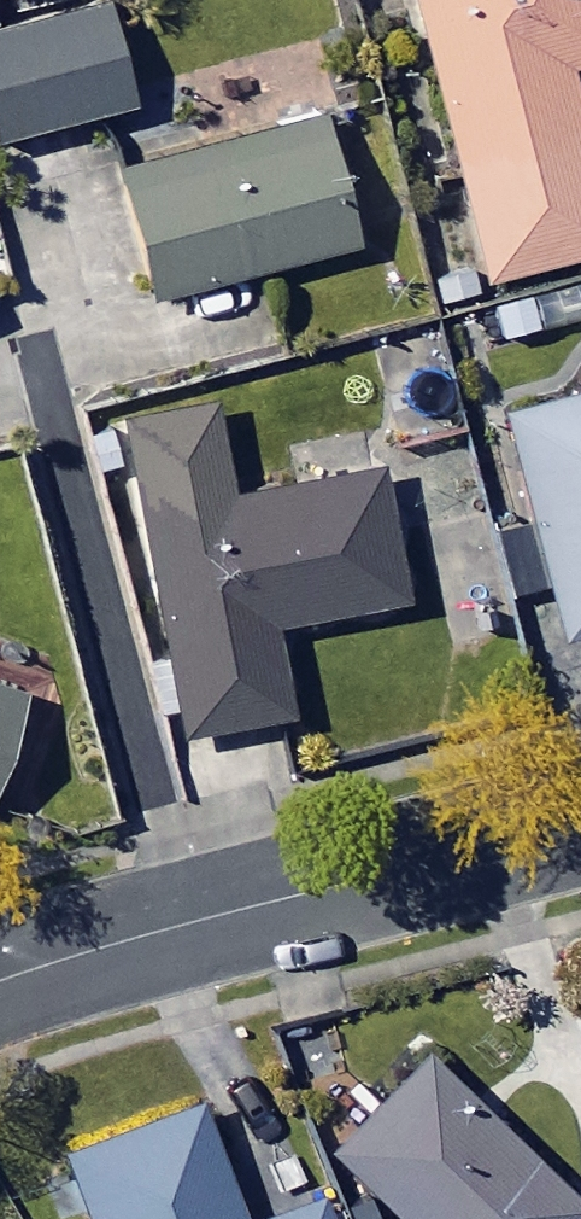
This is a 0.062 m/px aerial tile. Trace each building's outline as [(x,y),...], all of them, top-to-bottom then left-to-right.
[(110,0),(0,31),(0,130),(5,147),(141,109),(110,0)] [(493,284),(580,262),(580,98),(574,71),(580,69),(580,0),(421,0),(493,284)] [(361,249),(328,119),(127,171),(160,300),(361,249)] [(460,432),(442,357),(384,372),(403,446),(460,432)] [(513,417),(573,644),(580,642),(580,399),(513,417)] [(232,502),(214,407),(128,424),(190,740),(294,720),(276,632),(408,606),(382,473),(232,502)] [(0,685),(0,785),(31,696),(0,685)] [(429,1061),(339,1155),(406,1218),(580,1218),(580,1207),(429,1061)] [(206,1104),(71,1156),(95,1218),(249,1218),(206,1104)] [(330,1198),(275,1218),(338,1218),(330,1198)]
